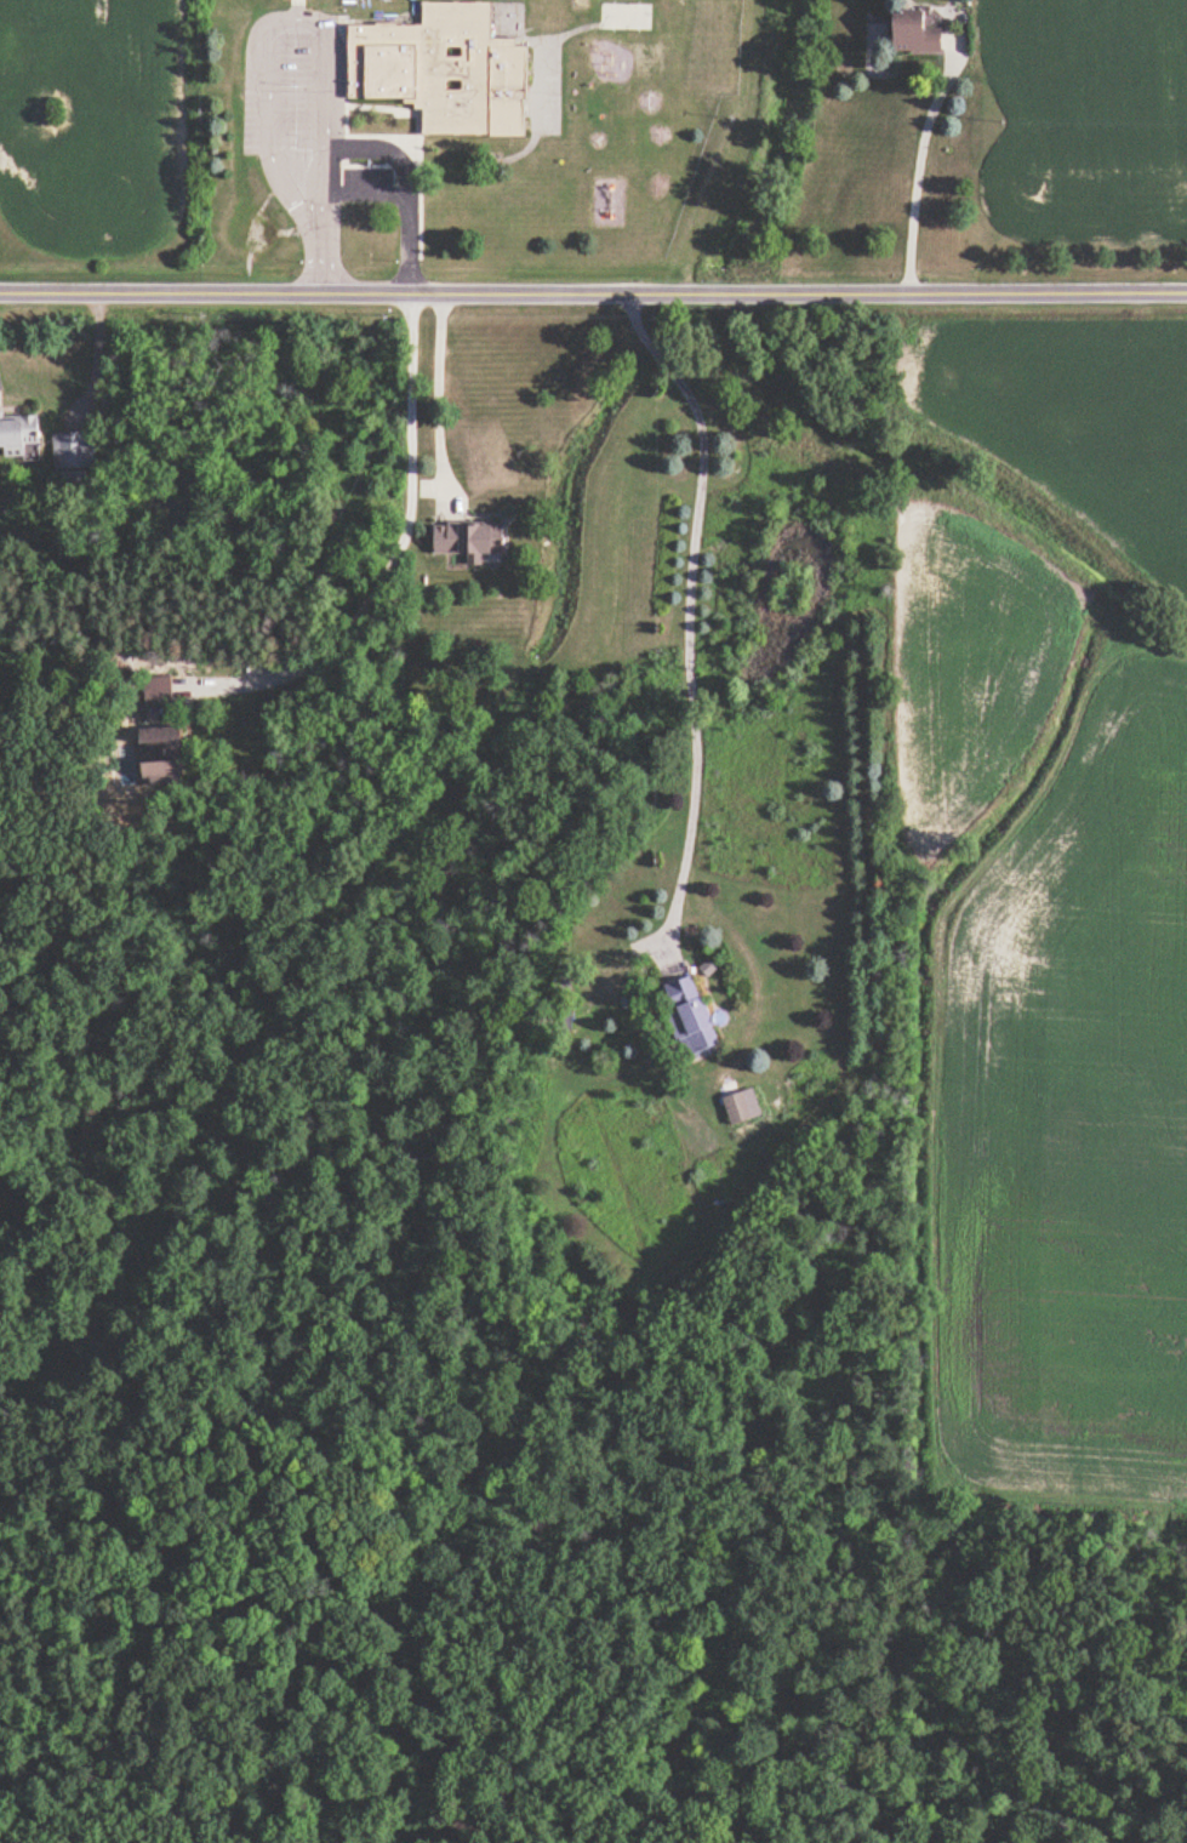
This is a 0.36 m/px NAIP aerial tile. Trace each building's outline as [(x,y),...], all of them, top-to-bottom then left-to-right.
[(528,137),(529,46),(519,46),(519,39),(495,38),(495,1),(426,0),(426,24),(352,23),(351,99),(417,100),(417,111),(425,111),(425,136),(528,137)] [(898,52),(946,53),(947,28),(936,28),(936,11),(899,10),(898,52)] [(0,414),(0,449),(11,448),(11,452),(45,451),(44,412),(0,414)] [(514,523),(439,523),(439,555),(469,555),(469,562),(513,562),(514,523)] [(148,676),(148,705),(176,705),(176,676),(148,676)] [(201,784),(199,726),(152,727),(154,785),(201,784)] [(702,976),(666,986),(674,1015),(673,1015),(685,1059),(722,1049),(702,976)] [(759,1121),(750,1089),(725,1097),(733,1128),(759,1121)]
